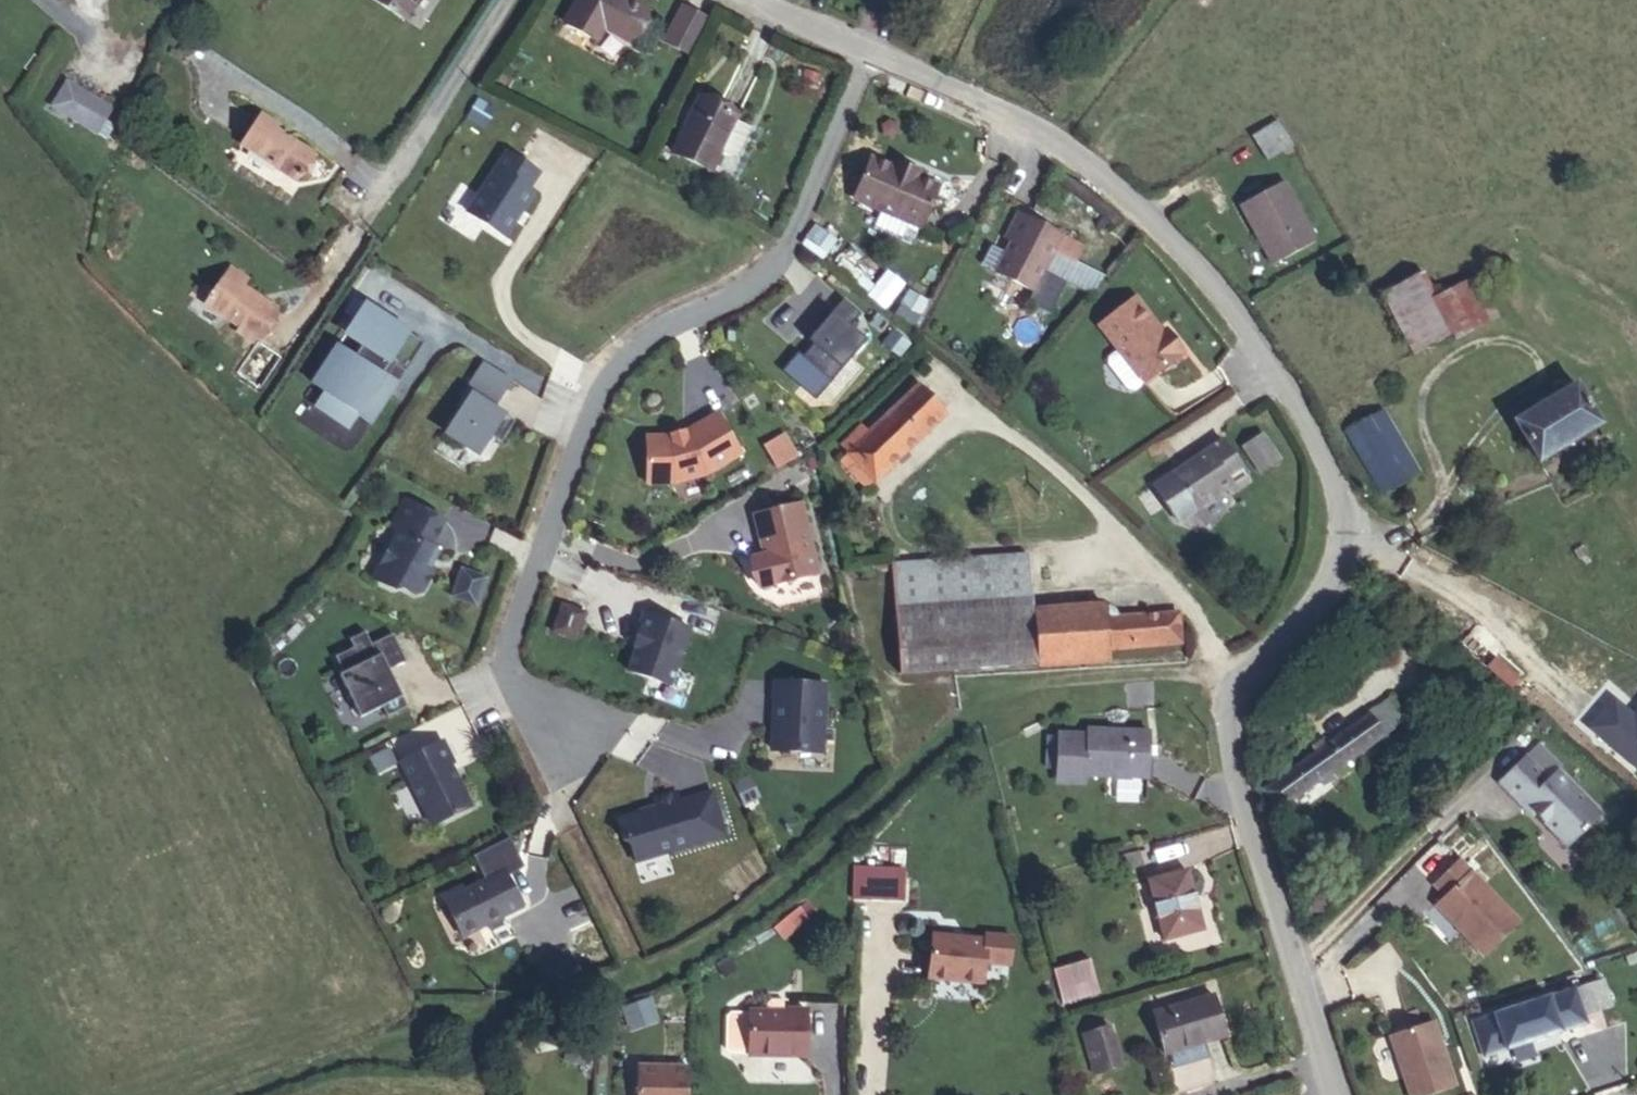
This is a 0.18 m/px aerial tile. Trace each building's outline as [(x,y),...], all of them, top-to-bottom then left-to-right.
[(405,20),(418,0),(374,0),(405,20)] [(628,0),(578,0),(565,24),(596,41),(604,27),(628,41),(646,10),(628,0)] [(708,20),(683,7),(665,40),(690,54),(708,20)] [(817,83),(820,75),(804,70),(802,78),(817,83)] [(66,80),(49,109),(99,137),(116,108),(66,80)] [(699,98),(673,153),(711,171),(720,151),(736,158),(750,127),(735,120),(737,116),(699,98)] [(496,110),(478,99),(467,117),(484,128),(496,110)] [(896,124),(888,121),(882,126),(883,134),(890,137),(897,132),(896,124)] [(1291,146),(1277,121),(1252,137),(1267,161),(1291,146)] [(254,150),(237,136),(213,166),(270,211),(287,191),(248,159),(254,150)] [(507,152),(467,212),(505,237),(515,222),(513,221),(520,210),(522,211),(534,193),(529,189),(539,174),(507,152)] [(893,168),(871,158),(854,198),(881,210),(873,228),(911,245),(919,227),(921,228),(939,188),(917,178),(893,168)] [(896,162),(893,168),(917,178),(919,172),(896,162)] [(1240,205),(1272,265),(1316,241),(1284,181),(1240,205)] [(515,222),(522,211),(520,210),(513,221),(515,222)] [(1050,315),(1066,283),(1043,271),(1054,249),(1074,260),(1081,247),(1018,214),(1005,238),(1011,242),(996,272),(1032,291),(1026,303),(1050,315)] [(802,245),(822,259),(836,240),(815,225),(805,240),(804,239),(802,245)] [(1092,296),(1106,277),(1074,260),(1054,249),(1043,271),(1066,283),(1092,296)] [(257,348),(286,314),(231,269),(202,303),(257,348)] [(1414,355),(1454,334),(1436,299),(1423,273),(1382,294),(1414,355)] [(1477,278),(1436,299),(1454,334),(1456,337),(1497,316),(1477,278)] [(894,316),(916,329),(931,304),(909,291),(894,316)] [(1134,297),(1099,325),(1118,350),(1109,358),(1108,364),(1127,389),(1133,390),(1143,382),(1144,383),(1184,352),(1166,329),(1162,333),(1134,297)] [(860,314),(843,299),(831,313),(835,317),(812,345),(801,357),(831,382),(866,340),(850,326),(860,314)] [(409,333),(365,304),(346,333),(363,344),(355,357),(337,346),(319,375),(332,383),(326,393),(316,408),(347,428),(357,413),(371,422),(396,385),(386,378),(381,375),(409,333)] [(835,317),(831,313),(807,341),(812,345),(835,317)] [(900,355),(909,343),(894,331),(884,342),(900,355)] [(424,342),(409,333),(381,375),(386,378),(392,369),(402,376),(424,342)] [(489,365),(484,362),(457,404),(462,407),(471,392),(494,407),(503,394),(480,379),(489,365)] [(512,380),(489,365),(480,379),(503,394),(512,380)] [(319,375),(313,384),(326,393),(332,383),(319,375)] [(1576,384),(1514,421),(1539,461),(1600,424),(1576,384)] [(945,413),(919,385),(869,434),(850,453),(840,462),(866,489),(897,459),(905,451),(945,413)] [(494,407),(471,392),(462,407),(445,432),(479,454),(491,436),(500,442),(515,421),(494,407)] [(1346,433),(1381,493),(1418,471),(1384,411),(1346,433)] [(668,436),(646,437),(647,483),(674,483),(706,474),(740,454),(717,414),(687,431),(668,436)] [(850,453),(869,434),(863,428),(844,446),(850,453)] [(1242,446),(1261,474),(1280,461),(1261,433),(1242,446)] [(778,436),(792,459),(796,457),(783,434),(778,436)] [(792,459),(778,436),(764,445),(778,468),(792,459)] [(1222,440),(1154,485),(1177,521),(1226,489),(1231,486),(1234,491),(1249,481),(1222,440)] [(905,451),(897,459),(901,464),(909,455),(905,451)] [(1231,486),(1226,489),(1230,494),(1234,491),(1231,486)] [(444,521),(405,500),(391,528),(398,532),(373,579),(393,589),(400,587),(415,594),(421,593),(433,570),(431,568),(439,553),(429,547),(444,521)] [(751,575),(760,588),(818,574),(800,504),(754,516),(765,555),(753,559),(751,575)] [(1039,665),(1109,661),(1108,647),(1179,643),(1178,614),(1119,618),(1118,613),(1113,608),(1110,606),(1034,611),(1032,587),(1030,587),(1028,554),(891,564),(899,674),(1039,663),(1039,665)] [(485,578),(462,570),(452,597),(475,605),(485,578)] [(576,640),(585,613),(562,604),(552,631),(576,640)] [(628,671),(669,685),(689,629),(645,613),(633,646),(636,647),(628,671)] [(389,716),(407,707),(393,680),(379,654),(377,656),(371,644),(364,632),(349,640),(353,648),(335,658),(343,674),(340,676),(362,718),(384,706),(389,716)] [(392,633),(371,644),(377,656),(379,654),(393,680),(411,670),(392,633)] [(827,683),(773,679),(769,751),(824,755),(827,683)] [(1636,760),(1636,756),(1572,692),(1552,710),(1621,777),(1636,760)] [(1269,805),(1379,726),(1362,705),(1256,787),(1269,805)] [(1119,764),(1106,724),(1041,745),(1043,751),(1055,783),(1119,764)] [(442,741),(401,762),(432,825),(470,807),(450,765),(453,763),(442,741)] [(388,748),(370,757),(376,771),(395,762),(388,748)] [(1538,764),(1508,794),(1533,819),(1535,816),(1540,821),(1569,850),(1608,812),(1569,773),(1558,784),(1538,764)] [(726,836),(711,788),(620,814),(635,863),(726,836)] [(1540,821),(1535,816),(1533,819),(1542,837),(1540,821)] [(1117,873),(1143,865),(1139,851),(1112,859),(1117,873)] [(442,896),(462,936),(522,907),(504,871),(463,891),(461,887),(442,896)] [(1203,930),(1187,871),(1148,881),(1164,940),(1203,930)] [(1446,916),(1436,925),(1483,977),(1519,944),(1461,881),(1435,904),(1446,916)] [(985,935),(985,940),(932,935),(928,979),(982,984),(984,963),(1009,966),(1012,938),(985,935)] [(716,965),(723,976),(735,969),(727,957),(716,965)] [(1053,970),(1063,1002),(1099,992),(1090,959),(1053,970)] [(1565,1009),(1575,1005),(1568,981),(1558,984),(1565,1009)] [(1468,1012),(1476,1045),(1549,1022),(1547,1014),(1565,1009),(1558,984),(1468,1012)] [(1212,996),(1153,1014),(1177,1094),(1207,1085),(1212,1081),(1214,1077),(1215,1070),(1206,1041),(1224,1035),(1212,996)] [(629,1027),(656,1019),(650,999),(623,1008),(629,1027)] [(748,1055),(806,1055),(807,1009),(786,1009),(786,1011),(783,1011),(783,1000),(771,1000),(767,1004),(767,1011),(731,1013),(727,1017),(726,1049),(730,1052),(748,1052),(748,1055)] [(1476,1045),(1468,1012),(1446,1019),(1455,1052),(1476,1045)] [(1373,1037),(1394,1094),(1416,1094),(1439,1087),(1416,1021),(1373,1037)] [(1098,1070),(1119,1065),(1108,1026),(1087,1031),(1098,1070)] [(1093,1072),(1098,1070),(1087,1031),(1082,1033),(1093,1072)] [(588,1049),(568,1043),(563,1060),(583,1066),(588,1049)] [(689,1068),(637,1066),(636,1094),(688,1094),(689,1068)]
